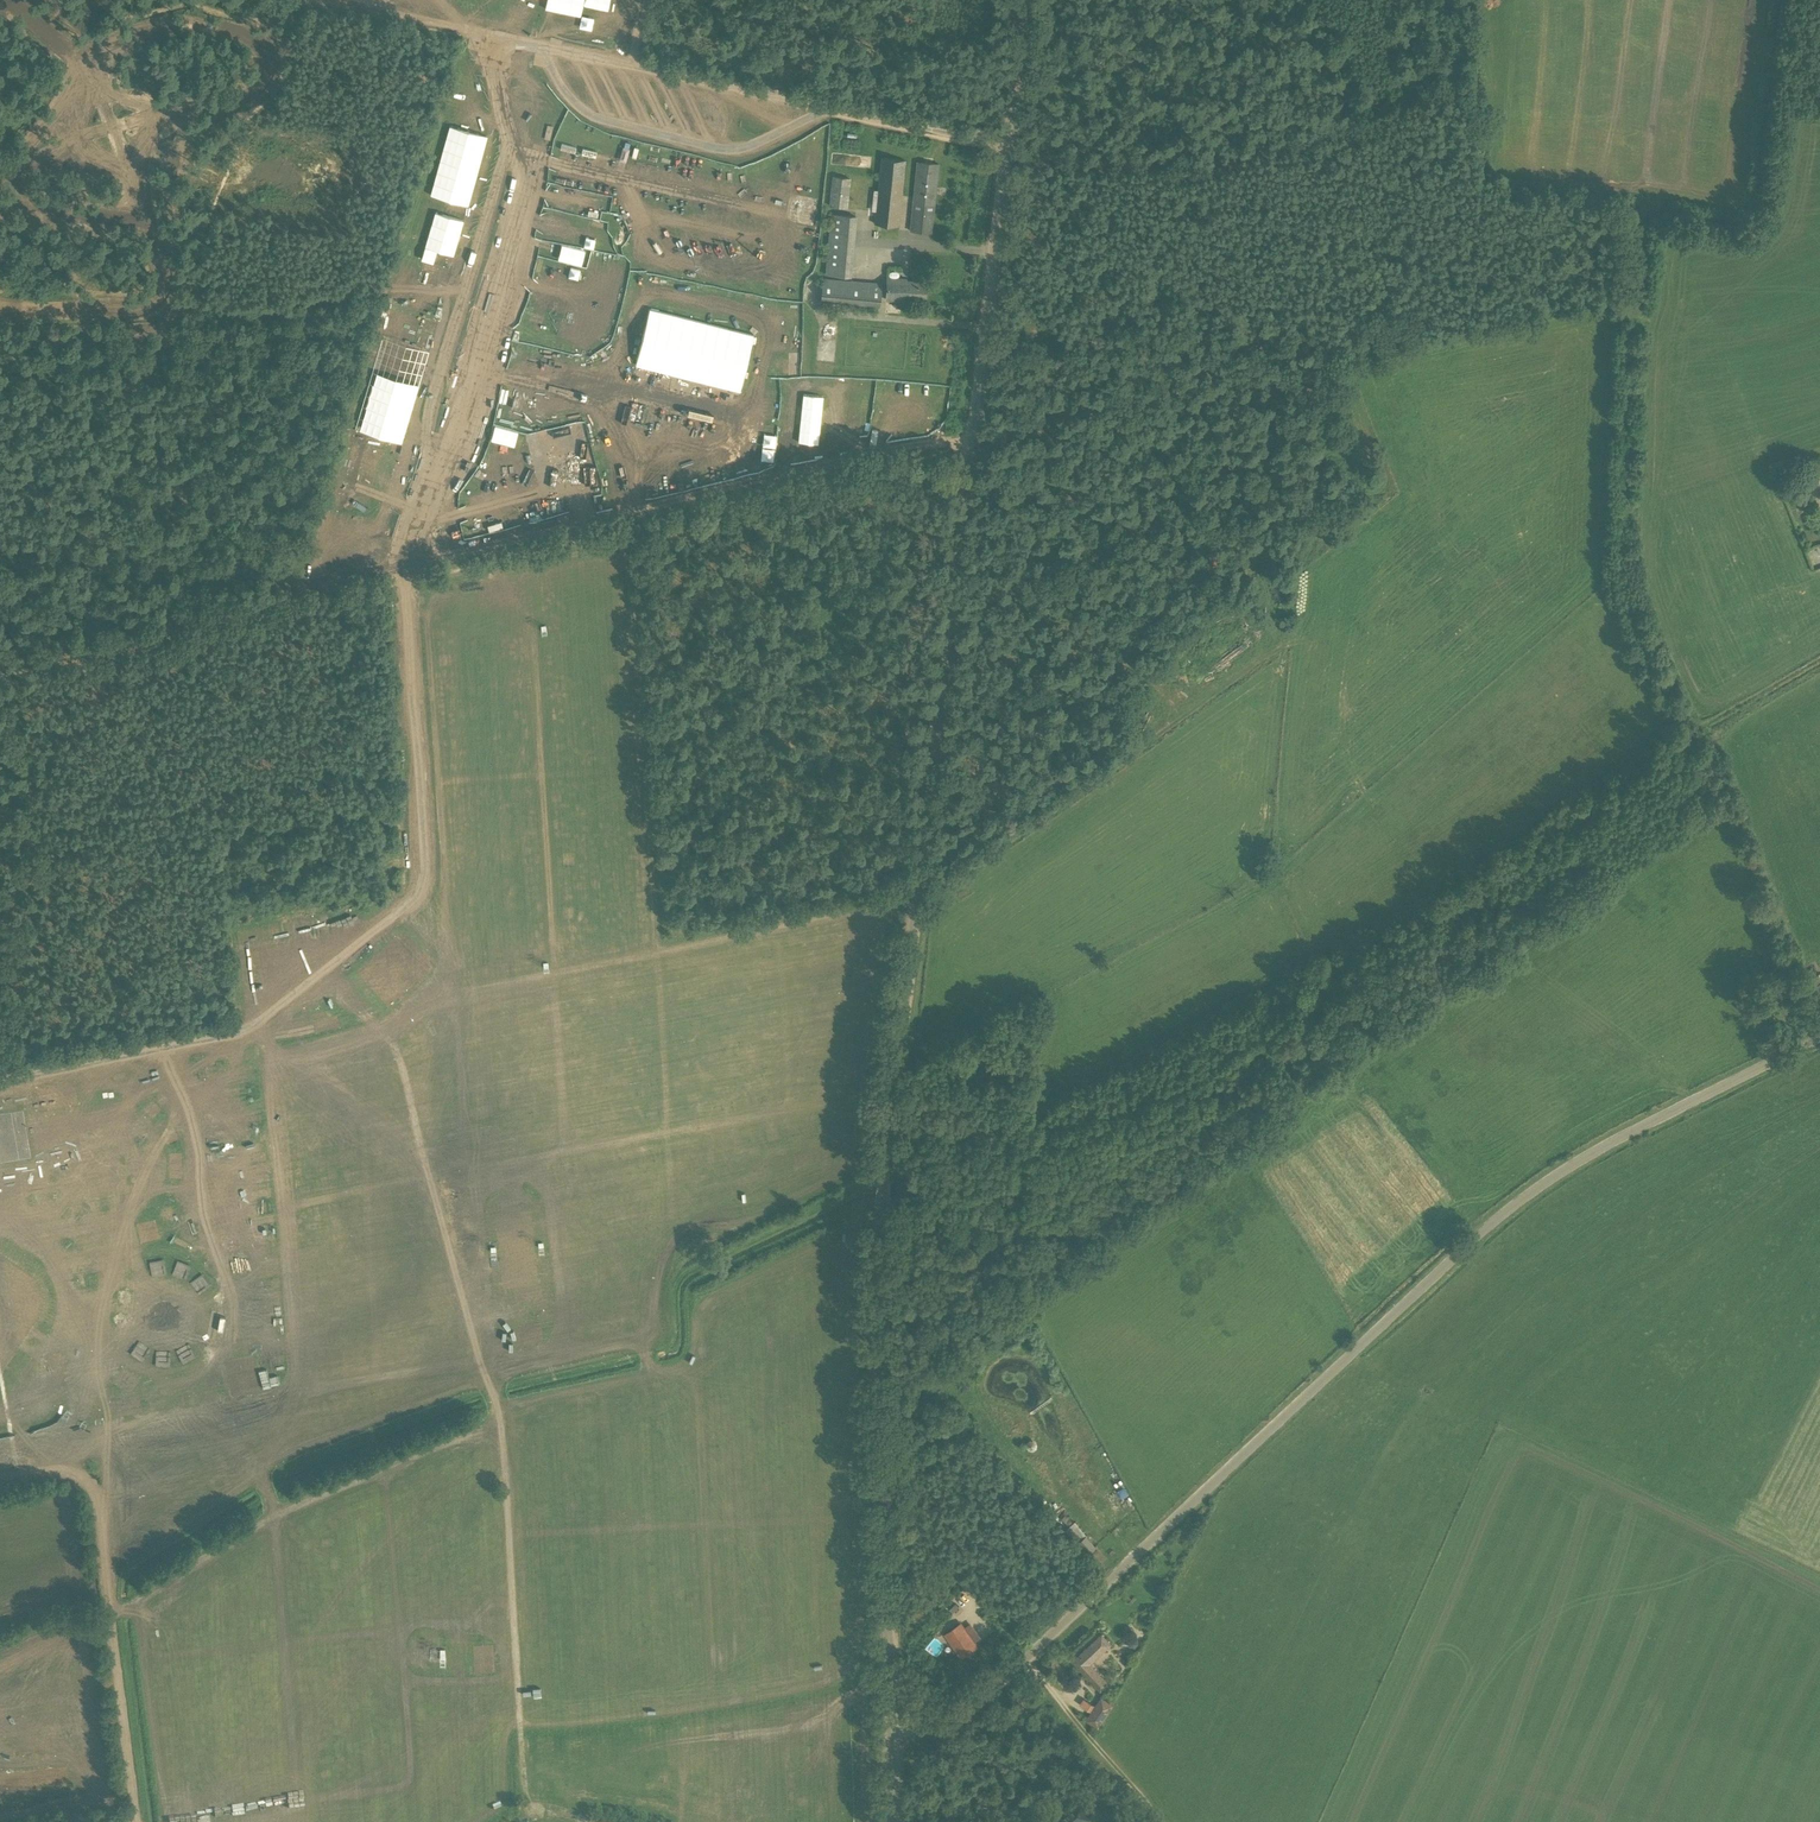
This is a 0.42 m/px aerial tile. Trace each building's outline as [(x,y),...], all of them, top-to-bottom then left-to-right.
[(898,226),(906,160),(881,158),(874,223),(898,226)] [(932,233),(939,164),(917,162),(910,231),(932,233)] [(848,208),(851,178),(832,176),(829,206),(848,208)] [(850,276),(856,214),(831,212),(826,274),(850,276)] [(879,307),(882,283),(824,278),(821,302),(879,307)] [(925,299),(925,282),(899,281),(899,278),(887,278),(886,299),(908,300),(909,298),(925,299)] [(1086,1536),(1082,1531),(1076,1536),(1080,1541),(1078,1542),(1088,1554),(1098,1546),(1088,1534),(1086,1536)] [(948,1608),(953,1612),(958,1607),(953,1602),(948,1608)] [(962,1658),(979,1646),(962,1621),(945,1633),(962,1658)] [(1100,1691),(1109,1683),(1090,1664),(1112,1644),(1102,1633),(1072,1661),(1100,1691)] [(927,1648),(938,1656),(946,1645),(935,1637),(927,1648)] [(1129,1641),(1130,1646),(1130,1647),(1135,1648),(1136,1647),(1138,1644),(1138,1642),(1137,1639),(1134,1638),(1132,1637),(1132,1638),(1129,1641)] [(1061,1682),(1070,1674),(1053,1656),(1044,1664),(1061,1682)] [(1099,1729),(1114,1705),(1101,1696),(1085,1720),(1099,1729)] [(1079,1813),(1068,1821),(1086,1821),(1079,1813)]
